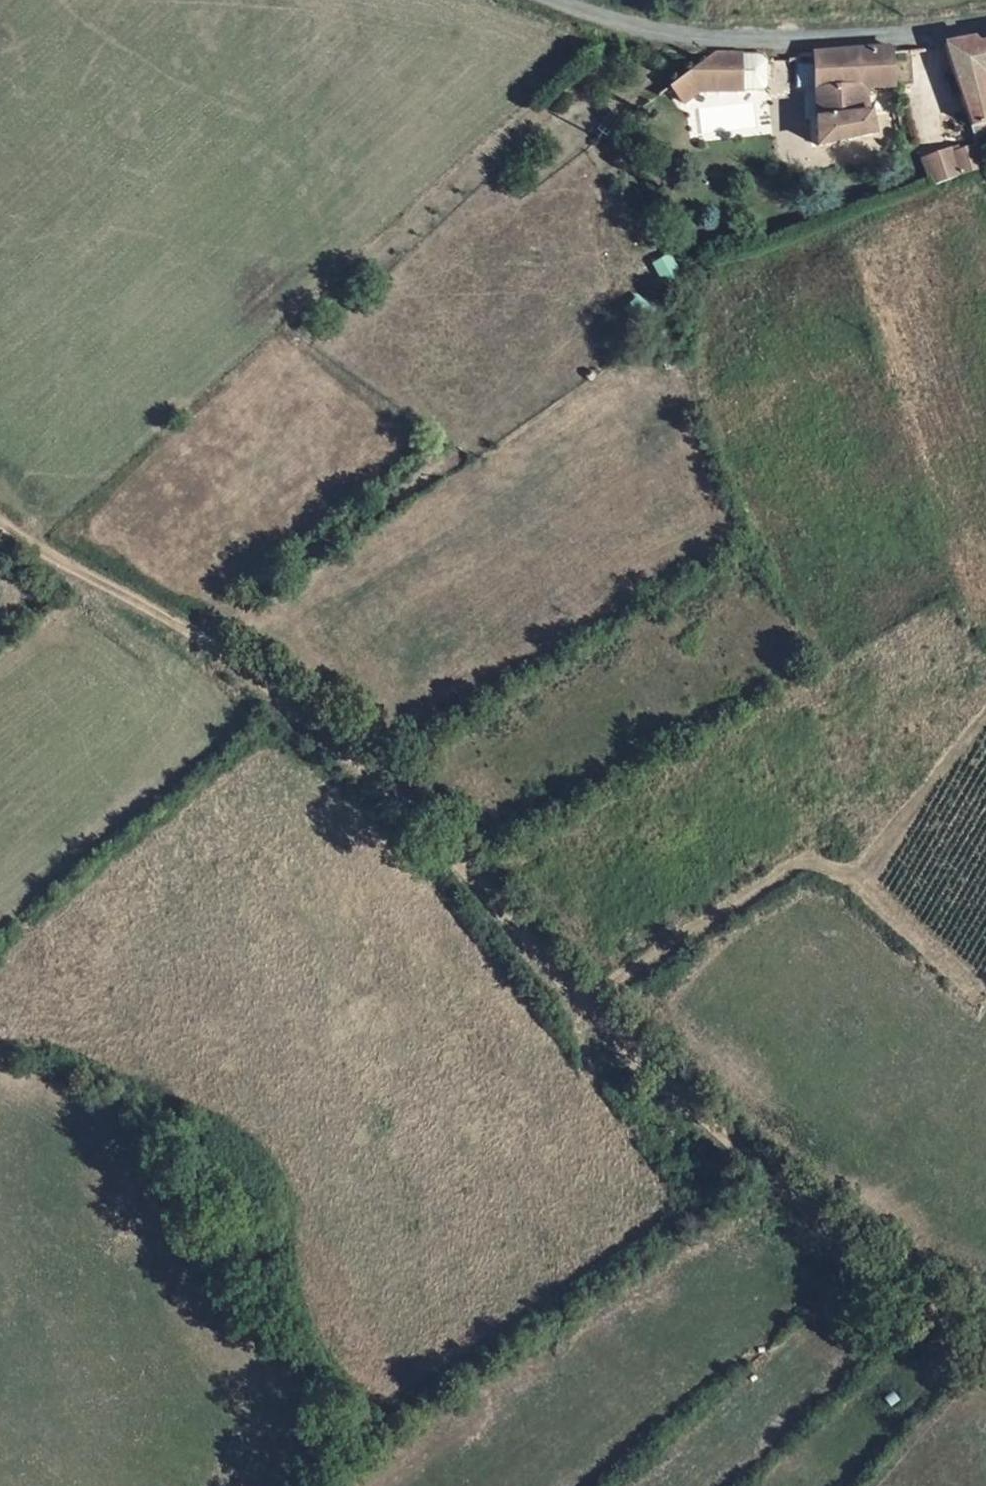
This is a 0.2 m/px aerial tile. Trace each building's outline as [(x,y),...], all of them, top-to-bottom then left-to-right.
[(971,140),(985,135),(985,48),(984,49),(969,40),(941,47),(958,100),(971,140)] [(944,105),(958,100),(941,47),(936,43),(916,52),(928,82),(936,82),(944,105)] [(871,90),(894,84),(890,47),(814,50),(817,144),(874,133),(871,90)] [(667,85),(679,101),(693,91),(745,92),(754,84),(755,54),(738,53),(709,51),(667,85)] [(968,141),(924,156),(933,184),(978,169),(968,141)]
